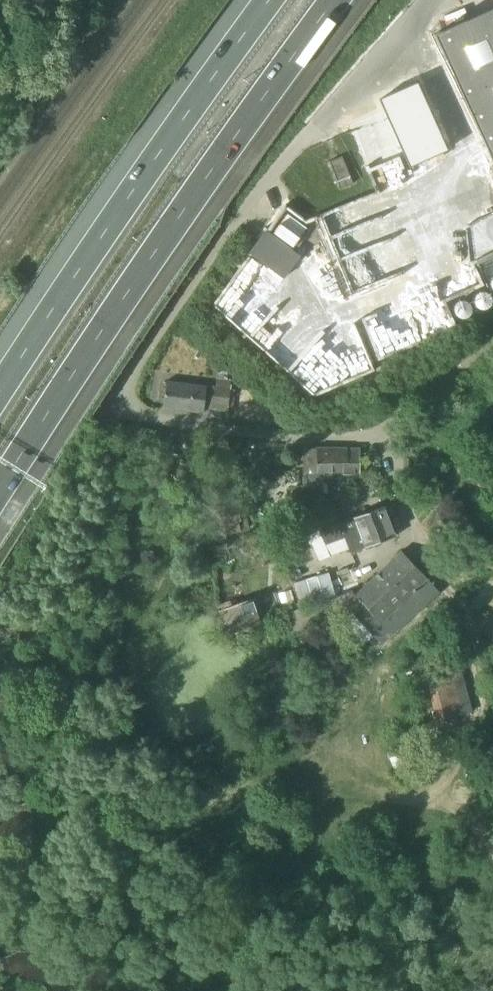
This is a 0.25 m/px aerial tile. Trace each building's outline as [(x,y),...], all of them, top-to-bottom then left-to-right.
[(433,35),(434,35),(492,165),(492,7),(433,35)] [(456,164),(424,80),(379,97),(387,117),(356,129),(380,193),(456,164)] [(340,189),(352,184),(342,156),(329,160),(340,189)] [(329,213),(358,289),(408,271),(377,248),(376,245),(362,250),(369,255),(374,267),(364,271),(358,256),(362,251),(352,244),(356,239),(347,233),(375,195),(329,213)] [(177,340),(180,335),(175,331),(172,336),(177,340)] [(204,408),(228,411),(231,389),(166,381),(163,408),(204,412),(204,408)] [(360,477),(360,448),(316,448),(303,448),(303,464),(303,485),(305,507),(321,506),(320,494),(329,494),(329,485),(331,485),(331,480),(360,477)] [(351,553),(395,536),(384,506),(339,523),(339,524),(320,531),(326,545),(346,538),(351,553)] [(247,518),(241,519),(240,513),(227,516),(231,533),(245,529),(245,526),(249,525),(247,518)] [(417,596),(412,592),(427,578),(401,551),(355,595),(361,602),(351,611),(375,636),(417,596)] [(309,603),(333,594),(327,576),(303,583),(309,603)] [(316,624),(340,618),(333,594),(309,603),(316,624)] [(441,719),(460,714),(472,710),(464,680),(451,683),(432,689),(441,719)]
